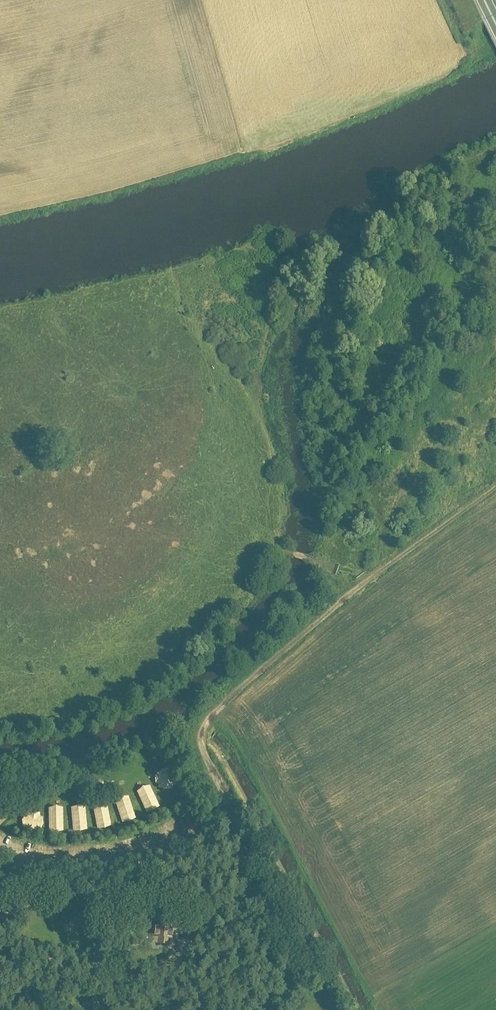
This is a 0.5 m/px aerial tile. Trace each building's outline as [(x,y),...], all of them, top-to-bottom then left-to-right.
[(175,793),(167,796),(170,804),(179,801),(175,793)] [(157,805),(151,808),(154,817),(160,815),(157,805)] [(126,828),(135,826),(132,814),(123,817),(126,828)] [(82,816),(73,817),(73,827),(82,826),(82,816)] [(88,825),(98,825),(98,816),(87,816),(88,825)] [(64,828),(64,818),(55,818),(55,828),(64,828)] [(107,828),(117,827),(116,818),(106,819),(107,828)] [(42,833),(43,824),(34,824),(33,833),(42,833)] [(69,903),(61,905),(64,913),(72,910),(69,903)] [(179,928),(159,926),(157,944),(171,945),(172,940),(178,940),(179,928)] [(84,1009),(100,1009),(94,999),(81,1005),(84,1009)]
